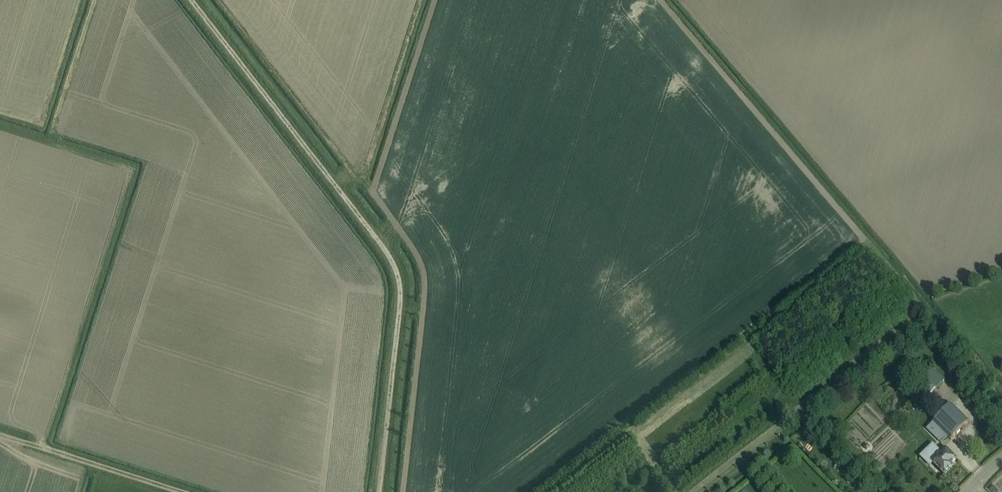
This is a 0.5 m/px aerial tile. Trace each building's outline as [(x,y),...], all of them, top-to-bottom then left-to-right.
[(929,366),(909,386),(923,400),(943,380),(929,366)] [(968,421),(961,414),(951,404),(933,421),(933,422),(926,428),(934,436),(941,443),(947,436),(950,439),(968,421)] [(932,444),(921,455),(930,464),(932,462),(944,474),(951,468),(949,466),(957,458),(946,447),(940,453),(935,448),(932,444)]
